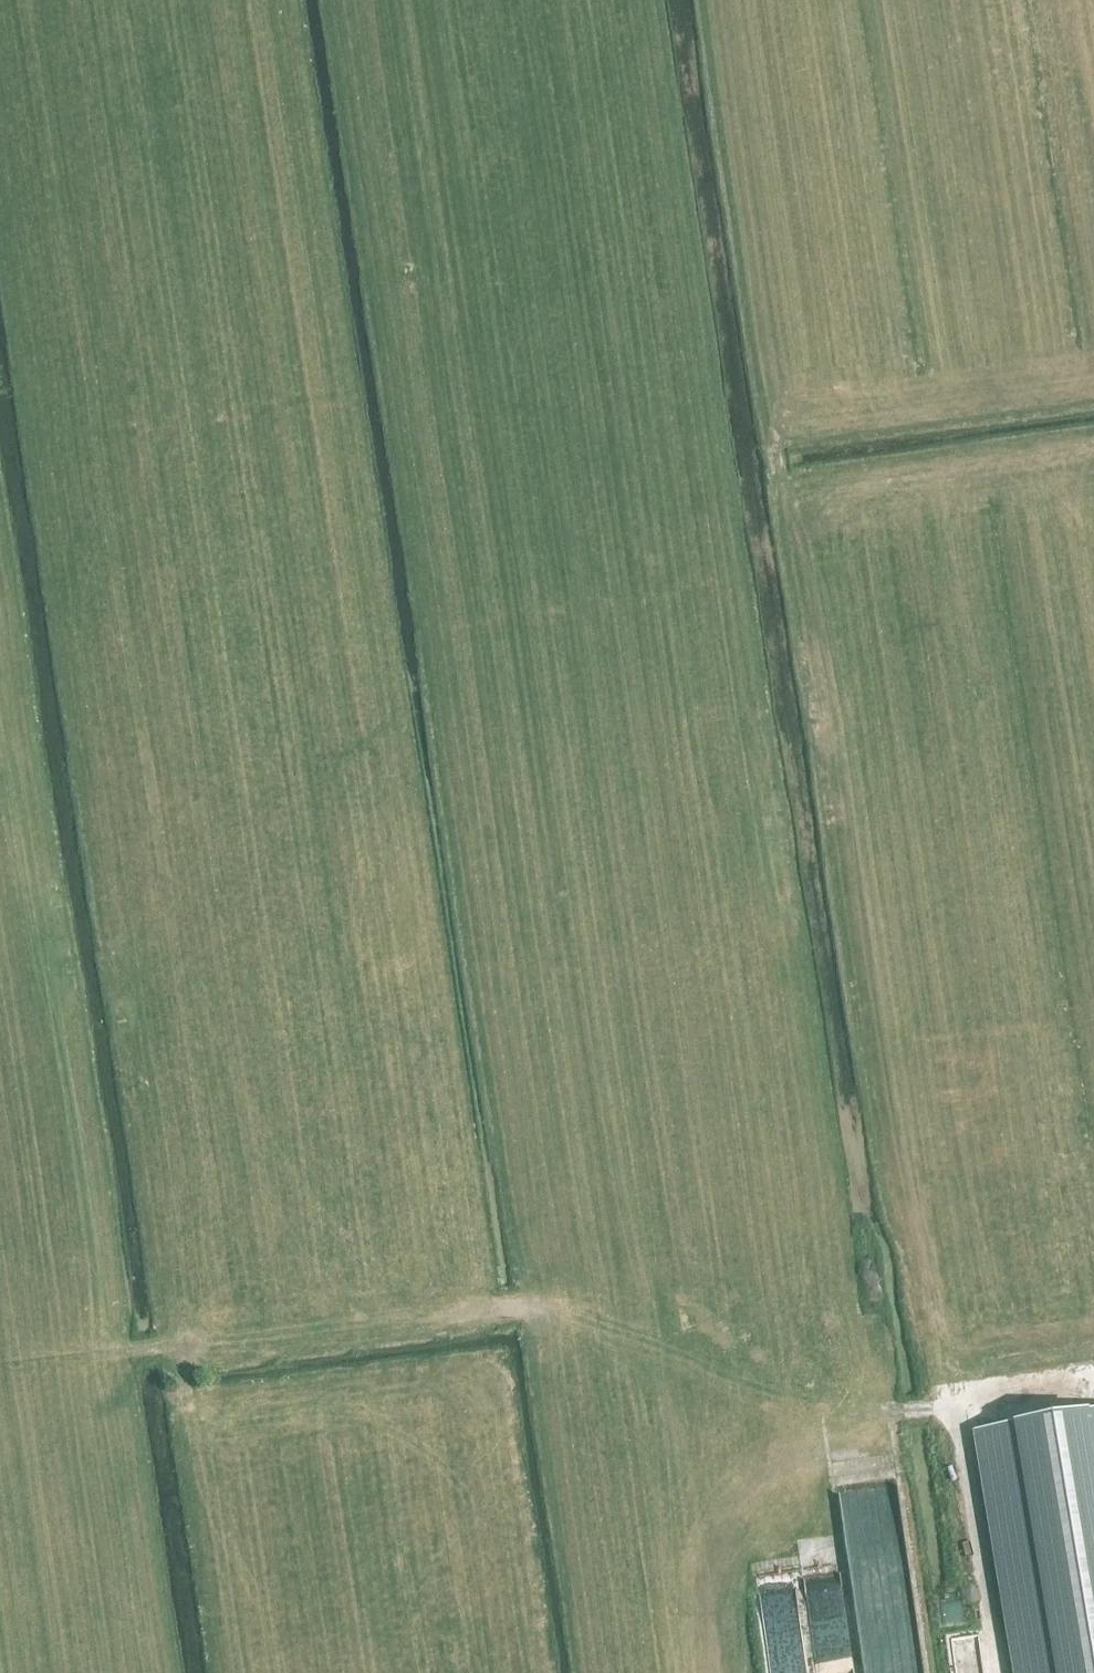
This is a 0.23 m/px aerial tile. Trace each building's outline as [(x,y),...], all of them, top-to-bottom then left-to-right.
[(978,1432),(1018,1672),(1093,1672),(1093,1412),(978,1432)]
